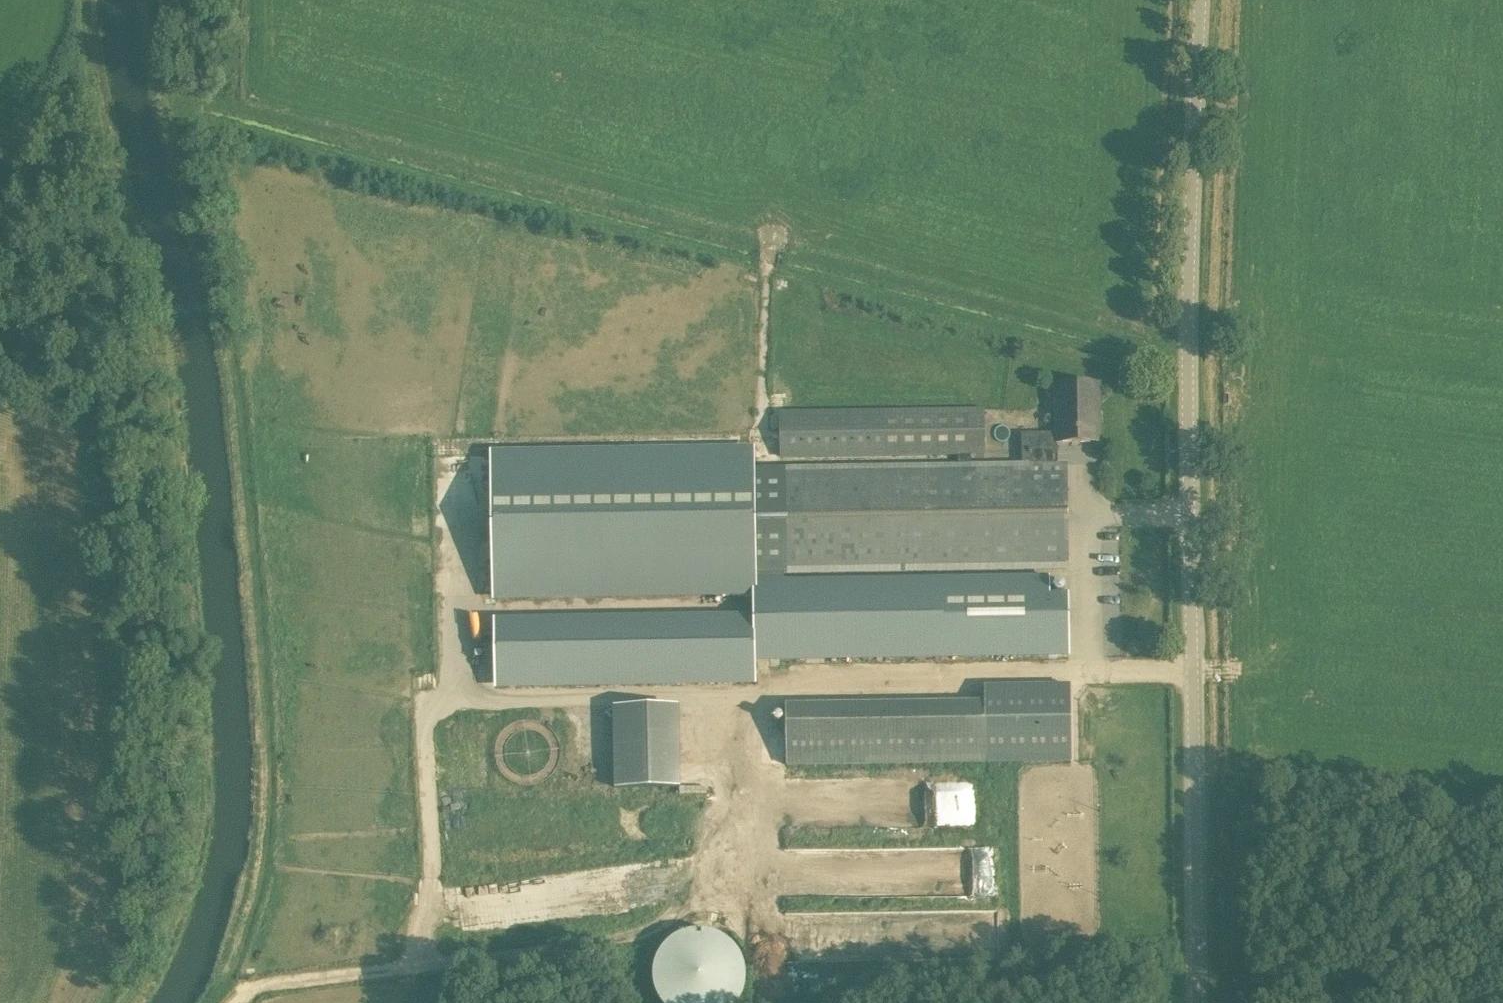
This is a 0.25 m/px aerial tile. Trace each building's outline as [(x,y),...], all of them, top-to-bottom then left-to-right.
[(750,575),(783,574),(1070,569),(1068,464),(1059,464),(1058,443),(1101,442),(1099,384),(1056,385),(1057,433),(1022,433),(1022,464),(973,464),(971,464),(971,460),(984,460),(984,455),(985,455),(985,407),(780,411),(780,412),(780,430),(780,458),(959,455),(959,465),(781,467),(754,468),(754,445),(496,450),(489,450),(492,601),(496,601),(750,597),(750,575)] [(754,671),(754,656),(784,655),(784,658),(1071,653),(1070,578),(753,584),(753,608),(489,613),(491,676),(754,671)] [(785,705),(785,765),(1071,762),(1070,684),(985,684),(985,703),(785,705)] [(689,783),(686,701),(618,703),(620,785),(689,783)] [(784,917),(785,954),(858,952),(857,929),(828,929),(828,916),(784,917)] [(726,938),(720,934),(713,931),(707,930),(701,929),(698,929),(690,930),(684,932),(677,935),(672,939),(668,942),(664,947),(660,952),(658,956),(656,963),(654,970),(654,976),(655,982),(656,987),(658,993),(660,997),(663,1002),(664,1002),(735,1002),(737,999),(740,995),(742,990),(744,985),(745,976),(745,969),(744,965),(742,960),(740,954),(738,950),(734,945),(731,942),(726,938)]
